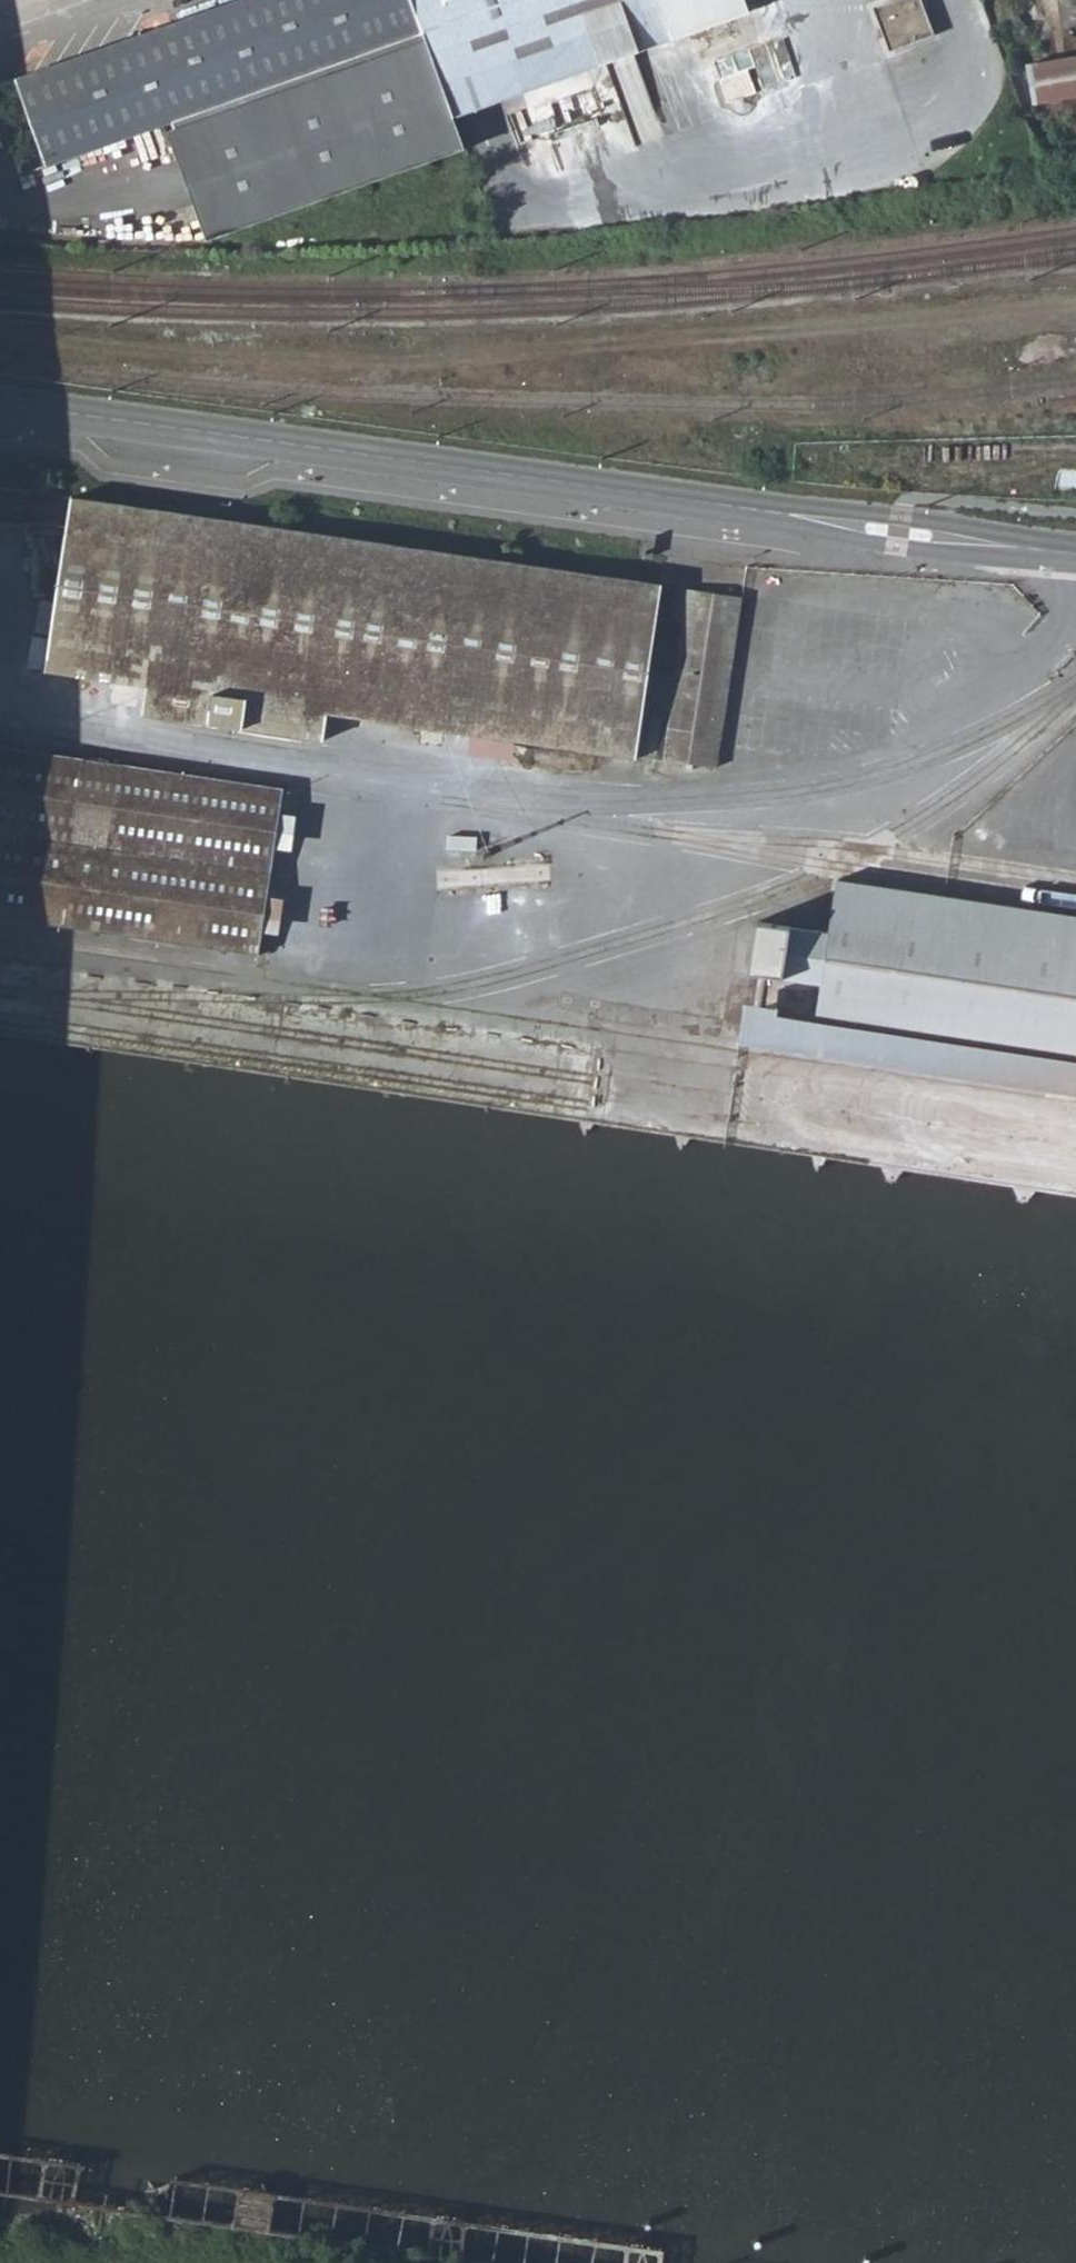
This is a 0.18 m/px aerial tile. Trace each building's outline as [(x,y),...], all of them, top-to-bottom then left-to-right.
[(13,79),(44,166),(168,122),(421,30),(451,114),(745,10),(741,0),(234,0),(13,79)] [(882,20),(894,51),(934,36),(921,0),(895,0),(890,2),(882,20)] [(170,127),(164,129),(203,240),(464,148),(451,114),(421,30),(168,122),(170,127)] [(71,497),(45,668),(144,683),(140,712),(279,735),(310,533),(71,497)] [(310,533),(279,735),(322,740),(326,711),(634,759),(635,756),(716,769),(742,599),(672,588),(667,621),(683,623),(675,679),(648,675),(661,587),(310,533)] [(250,955),(276,792),(0,748),(0,916),(250,955)] [(1075,1080),(1075,923),(834,882),(825,932),(753,921),(745,971),(817,983),(808,1036),(1075,1080)]
